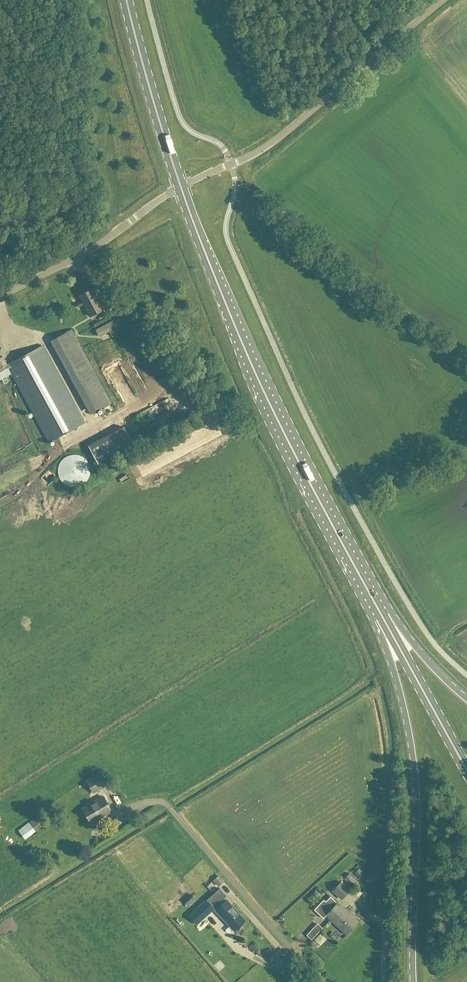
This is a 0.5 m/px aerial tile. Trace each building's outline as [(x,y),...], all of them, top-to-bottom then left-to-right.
[(92,288),(79,296),(91,316),(103,309),(105,313),(113,308),(106,296),(99,300),(92,288)] [(124,314),(98,329),(102,336),(111,331),(114,336),(131,326),(124,314)] [(12,373),(50,442),(85,423),(43,345),(8,364),(3,356),(0,357),(0,379),(12,373)] [(124,427),(88,446),(98,465),(134,446),(124,427)] [(85,781),(89,788),(92,794),(107,785),(100,773),(85,781)] [(90,823),(111,811),(103,797),(82,809),(90,823)] [(25,840),(45,825),(38,816),(18,832),(25,840)] [(341,900),(350,891),(340,882),(331,891),(341,900)] [(223,917),(235,931),(246,921),(225,898),(227,896),(221,888),(207,901),(222,918),(223,917)] [(323,901),(314,910),(323,919),(326,916),(346,935),(358,922),(337,903),(330,897),(325,903),(323,901)] [(214,910),(207,901),(206,900),(196,909),(205,918),(214,910)]
